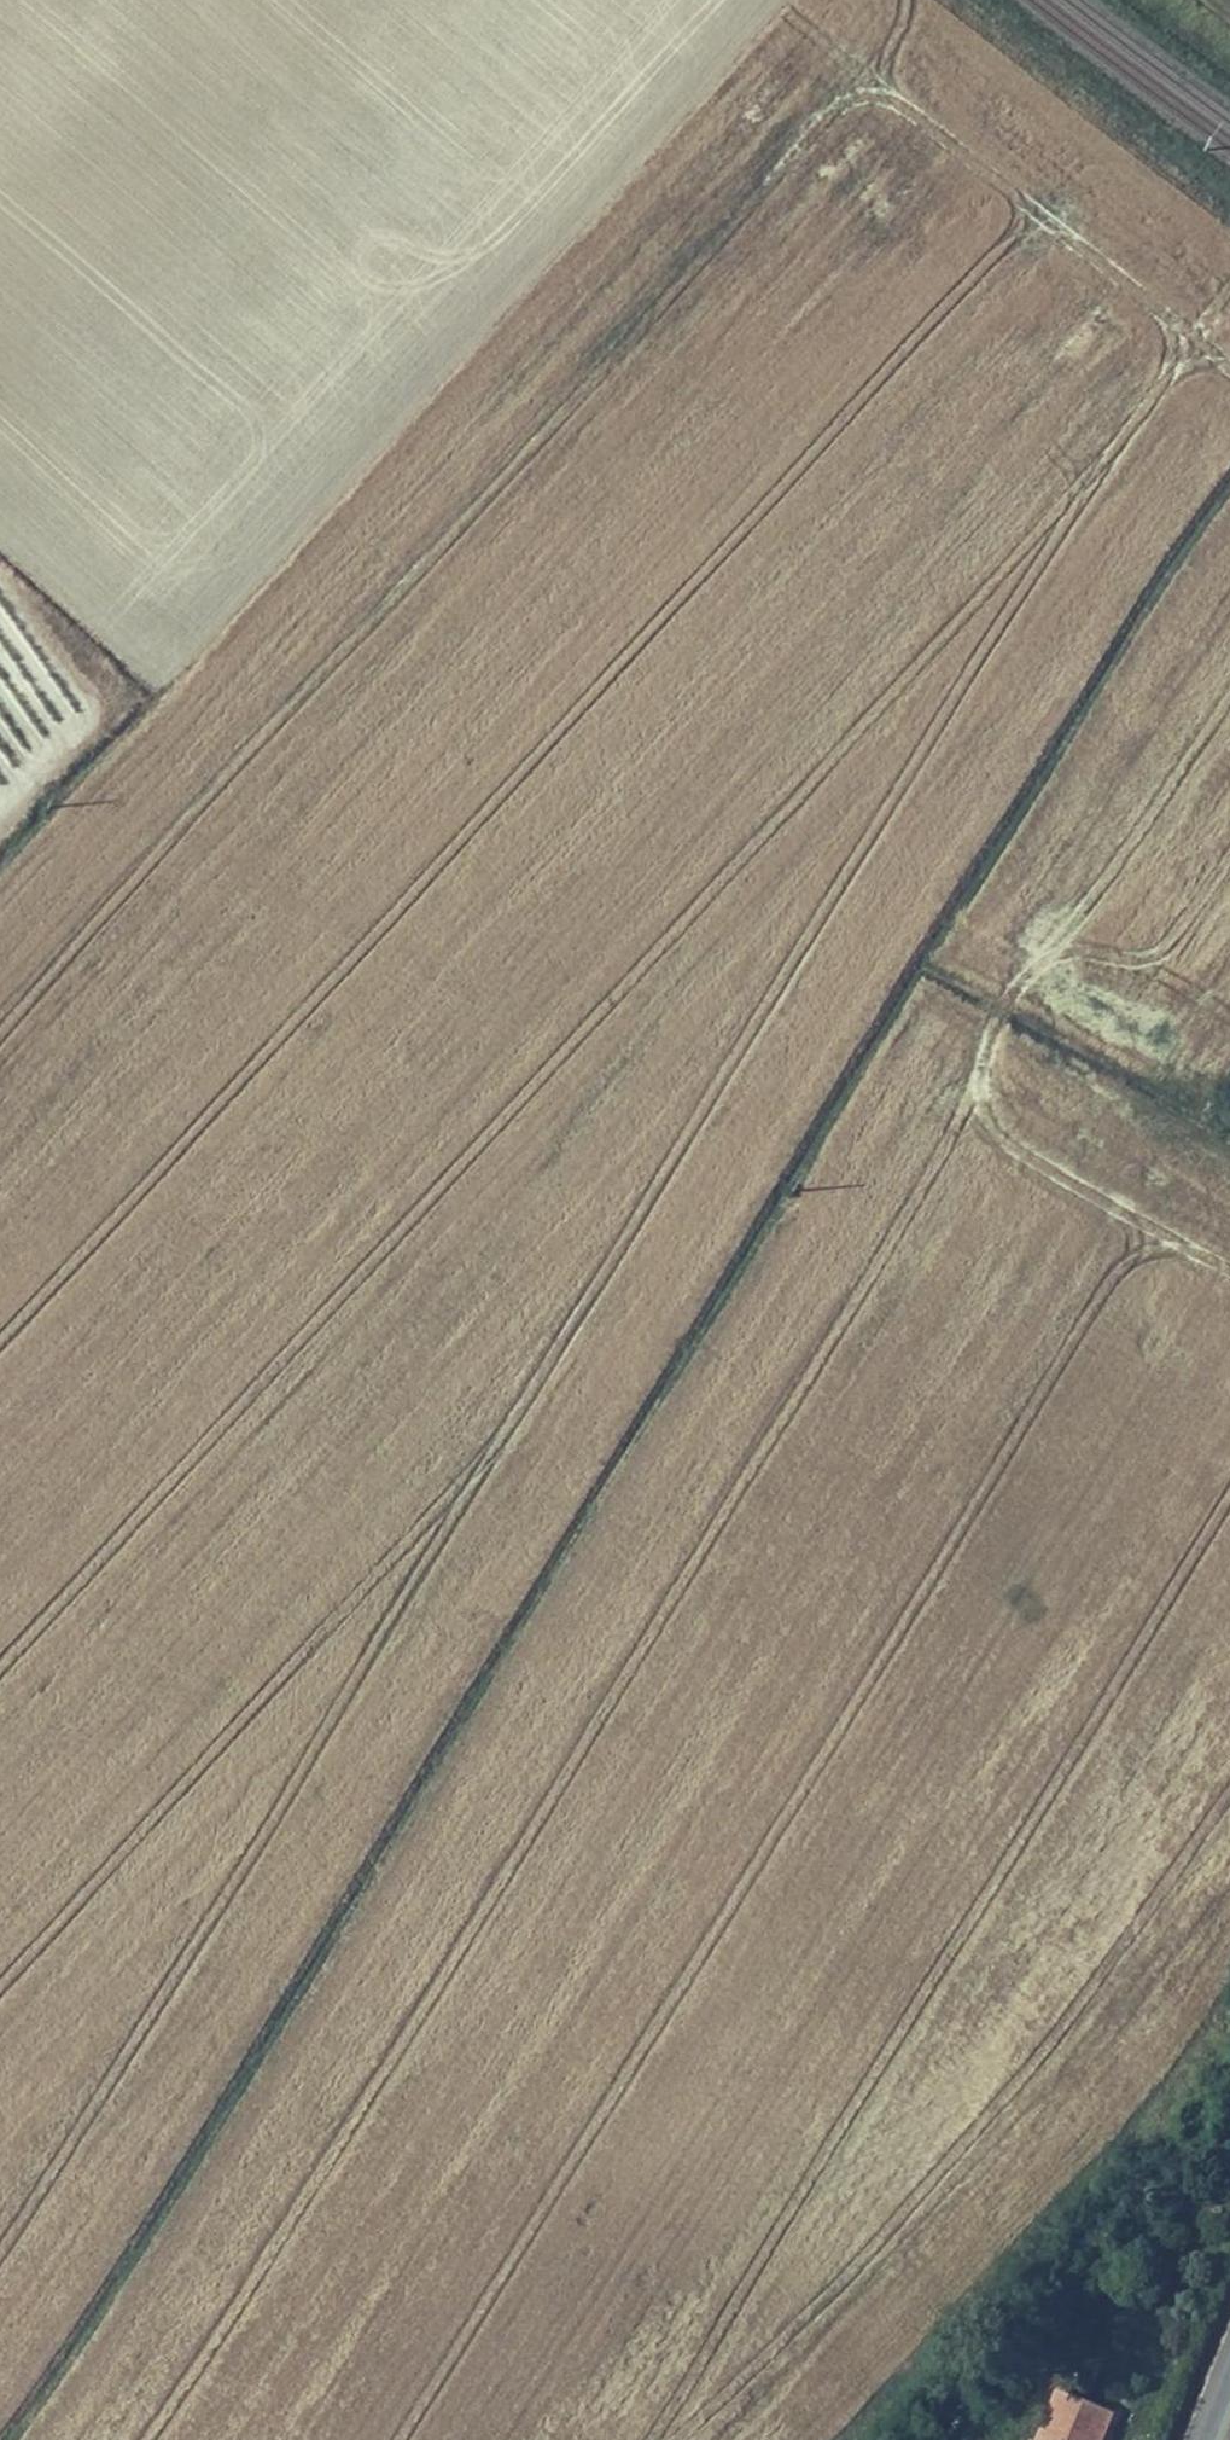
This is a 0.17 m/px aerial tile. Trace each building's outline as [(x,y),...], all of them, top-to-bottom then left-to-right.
[(1096,2334),(1059,2439),(1061,2439),(1118,2439),(1149,2352),(1096,2334)] [(1009,2421),(1002,2439),(1040,2439),(1042,2434),(1009,2421)]
